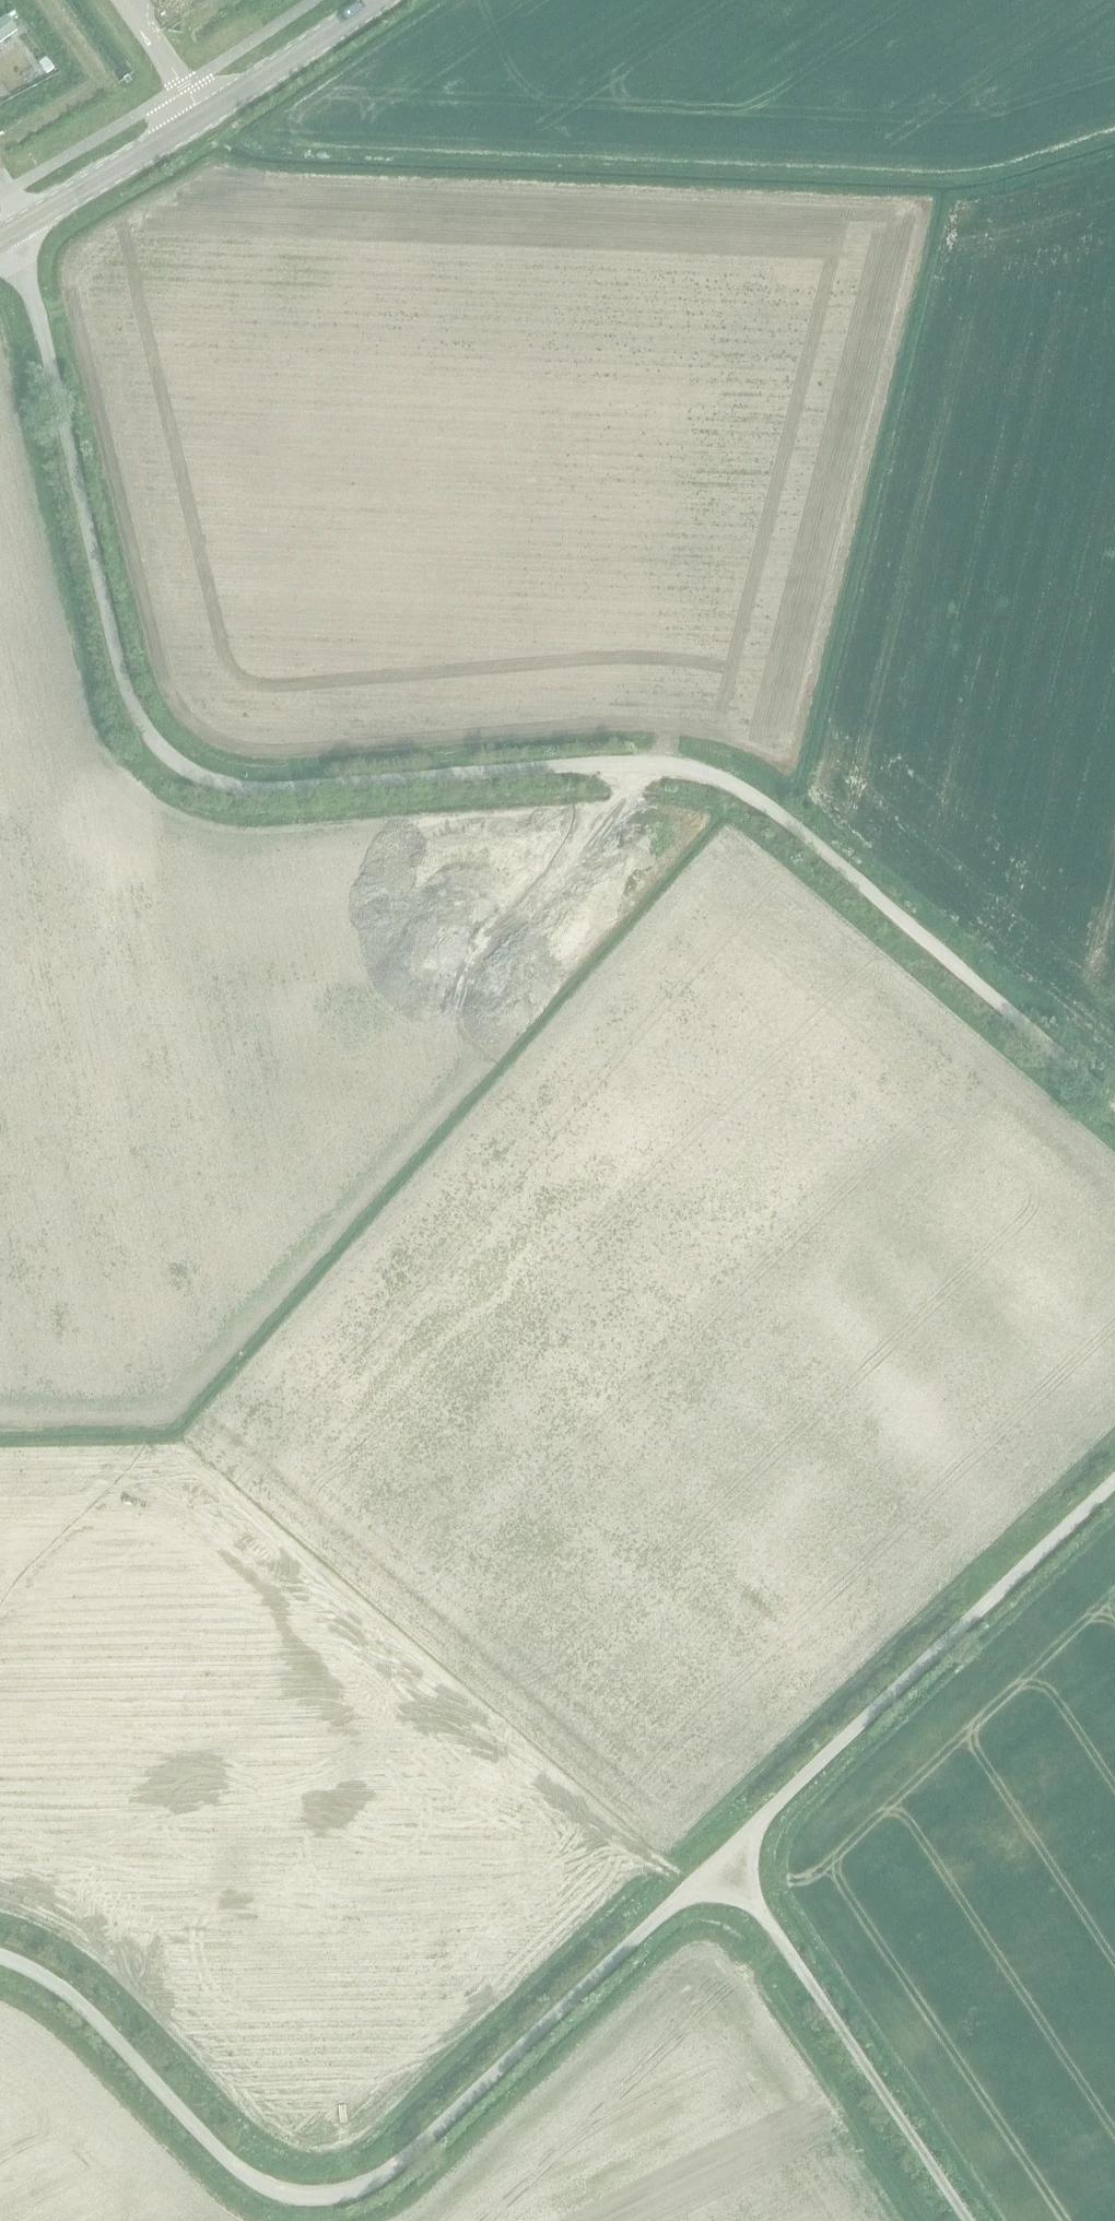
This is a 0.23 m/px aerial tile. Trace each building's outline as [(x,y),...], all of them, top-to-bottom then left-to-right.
[(6,16),(0,20),(0,43),(17,31),(6,16)]
